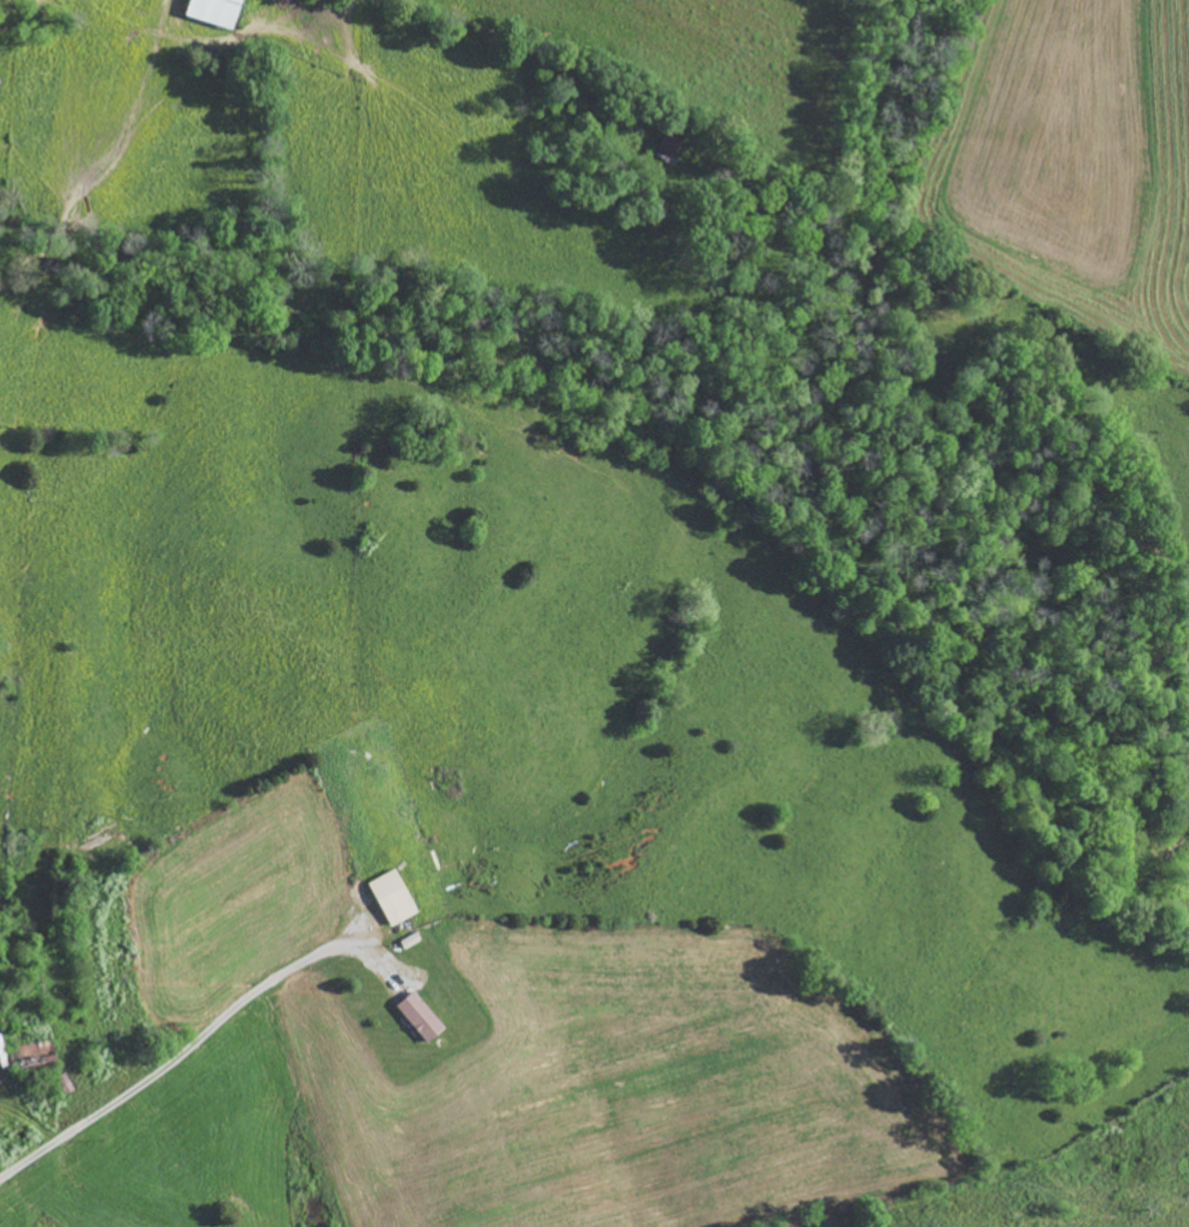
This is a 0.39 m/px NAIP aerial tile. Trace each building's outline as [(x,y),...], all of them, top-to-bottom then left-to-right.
[(246,0),(195,0),(191,18),(241,28),(246,0)] [(680,162),(689,141),(668,132),(659,153),(680,162)] [(369,883),(390,927),(420,913),(399,869),(369,883)] [(448,1030),(418,991),(399,1005),(429,1044),(448,1030)]
